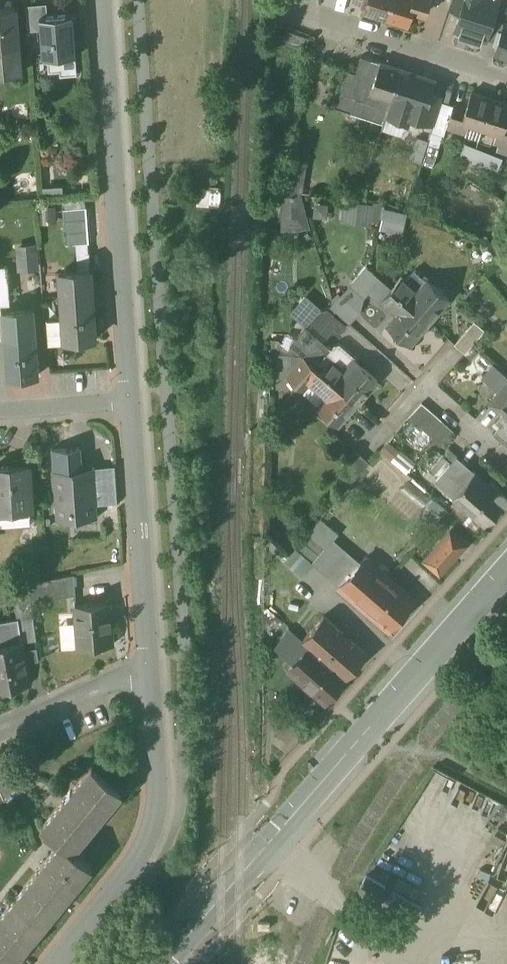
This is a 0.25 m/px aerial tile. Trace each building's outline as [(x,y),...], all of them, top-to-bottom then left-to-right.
[(369,4),(366,13),(387,20),(393,0),(356,0),(369,4)] [(387,20),(408,26),(413,10),(426,15),(430,0),(393,0),(387,20)] [(450,8),(463,12),(467,0),(452,0),(450,8)] [(463,12),(457,29),(487,39),(498,3),(490,0),(467,0),(463,12)] [(0,10),(0,49),(18,48),(19,48),(16,9),(0,10)] [(73,15),(41,18),(44,57),(76,55),(73,15)] [(505,23),(495,54),(506,58),(506,24),(505,23)] [(0,49),(0,69),(20,68),(18,48),(0,49)] [(402,70),(361,58),(356,74),(344,71),(332,107),(352,113),(356,99),(388,109),(374,151),(376,151),(383,129),(402,70)] [(435,81),(402,70),(383,129),(388,115),(408,121),(409,116),(421,120),(430,94),(431,94),(435,81)] [(492,99),(472,93),(467,109),(454,105),(447,128),(466,134),(469,125),(483,129),(492,99)] [(430,94),(421,120),(434,124),(443,98),(431,94),(430,94)] [(492,99),(483,129),(503,136),(498,151),(506,153),(506,104),(492,99)] [(428,144),(422,166),(433,169),(440,148),(428,144)] [(476,150),(467,146),(463,156),(472,160),(476,150)] [(501,159),(476,150),(472,160),(497,170),(501,159)] [(304,173),(286,170),(287,162),(281,200),(300,194),(304,173)] [(374,224),(374,202),(344,202),(344,224),(374,224)] [(87,208),(64,210),(65,221),(88,220),(87,208)] [(380,228),(404,233),(408,213),(385,208),(380,228)] [(88,220),(65,221),(66,233),(89,232),(88,220)] [(89,232),(66,233),(67,245),(90,243),(89,232)] [(27,270),(40,269),(39,244),(17,245),(18,264),(12,264),(12,277),(27,276),(27,270)] [(0,269),(0,339),(4,339),(3,339),(1,313),(1,305),(10,305),(8,268),(0,269)] [(367,268),(351,286),(365,298),(370,292),(381,280),(367,268)] [(91,272),(59,274),(63,318),(64,342),(96,339),(91,272)] [(449,299),(428,281),(418,292),(402,278),(392,290),(429,322),(449,299)] [(392,290),(381,280),(370,292),(398,316),(388,326),(409,345),(429,322),(392,290)] [(34,310),(1,313),(3,339),(4,339),(36,336),(34,310)] [(63,318),(47,319),(48,343),(64,342),(63,318)] [(475,322),(455,345),(465,354),(486,331),(475,322)] [(36,336),(4,339),(7,378),(39,376),(36,336)] [(319,338),(304,356),(316,366),(332,349),(319,338)] [(321,371),(304,356),(287,376),(320,405),(317,408),(339,426),(358,404),(321,371)] [(378,381),(357,363),(347,373),(331,360),(321,371),(358,404),(378,381)] [(489,404),(504,417),(506,413),(506,383),(489,404)] [(424,401),(410,416),(419,425),(408,436),(422,450),(434,439),(439,444),(454,430),(424,401)] [(497,436),(506,445),(506,425),(497,436)] [(394,442),(385,448),(403,473),(412,467),(394,442)] [(358,453),(341,472),(353,483),(370,463),(358,453)] [(457,457),(436,482),(486,526),(506,502),(506,500),(506,494),(506,493),(505,491),(503,490),(500,490),(498,490),(496,491),(457,457)] [(0,467),(0,512),(32,509),(29,465),(0,467)] [(71,470),(53,471),(57,521),(58,521),(58,519),(73,518),(74,520),(98,518),(95,477),(71,479),(71,470)] [(328,547),(310,532),(295,549),(312,565),(328,547)] [(451,532),(426,560),(440,572),(465,544),(451,532)] [(415,601),(367,558),(340,589),(389,631),(415,601)] [(75,575),(27,584),(29,599),(31,598),(75,590),(76,606),(77,606),(75,575)] [(27,583),(13,586),(18,619),(23,642),(37,640),(31,598),(29,599),(27,584),(27,583)] [(77,606),(76,606),(79,647),(114,645),(113,627),(111,627),(110,603),(77,606)] [(367,655),(324,617),(303,641),(310,648),(311,647),(347,679),(367,655)] [(0,622),(0,646),(23,642),(18,619),(0,622)] [(30,684),(23,642),(0,646),(0,690),(30,684)] [(347,679),(311,647),(310,648),(290,671),(326,703),(347,679)] [(0,769),(0,789),(4,798),(5,801),(17,787),(7,766),(0,769)] [(92,767),(44,826),(62,842),(73,851),(122,791),(92,767)] [(13,902),(43,926),(91,866),(73,851),(62,842),(13,902)] [(506,876),(506,850),(495,867),(506,876)] [(13,902),(0,919),(0,963),(11,963),(20,953),(21,953),(43,926),(13,902)]
